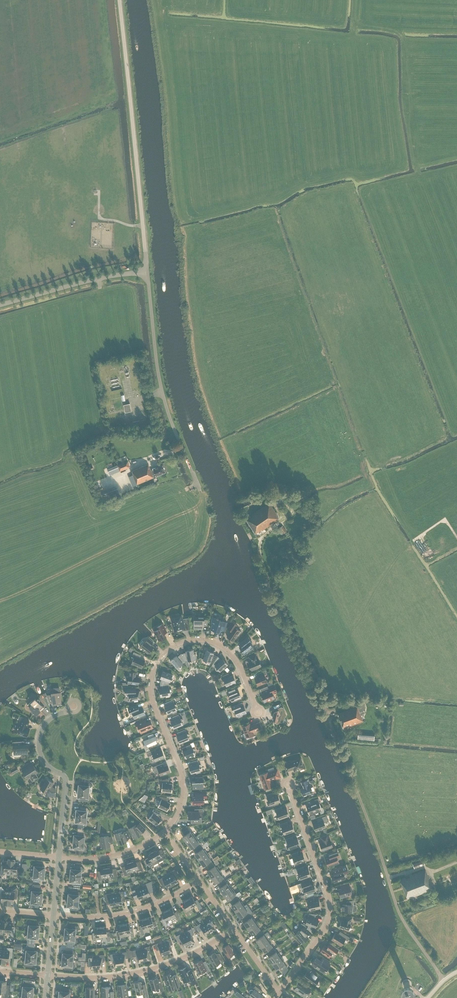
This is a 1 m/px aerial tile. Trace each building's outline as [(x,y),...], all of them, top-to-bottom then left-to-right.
[(125,413),(131,411),(130,404),(123,405),(125,413)] [(127,461),(117,465),(107,469),(109,475),(119,471),(130,467),(127,461)] [(151,470),(148,464),(132,471),(133,475),(130,476),(133,483),(131,484),(132,487),(137,485),(137,484),(153,477),(152,475),(155,474),(156,476),(165,472),(162,466),(160,467),(159,466),(153,469),(151,470)] [(112,489),(101,494),(104,501),(115,496),(112,489)] [(307,499),(305,492),(300,494),(300,495),(292,497),(293,501),(301,499),(302,501),(307,499)] [(279,519),(276,515),(277,514),(269,503),(252,514),(253,515),(250,517),(249,516),(245,519),(255,534),(261,530),(261,531),(279,519)] [(182,619),(181,615),(171,618),(175,632),(185,629),(189,628),(190,635),(191,635),(188,618),(184,618),(182,619)] [(212,616),(212,619),(211,624),(212,624),(211,630),(220,633),(221,630),(224,631),(227,622),(220,620),(220,619),(218,618),(217,617),(217,618),(212,616)] [(207,626),(208,620),(204,619),(204,617),(194,617),(194,628),(203,628),(203,626),(207,626)] [(238,635),(241,631),(235,628),(237,625),(232,622),(227,628),(231,631),(227,637),(233,641),(238,635)] [(159,641),(166,637),(164,634),(167,632),(162,624),(158,626),(159,628),(154,631),(159,641)] [(248,652),(254,649),(253,647),(253,646),(252,642),(247,637),(240,643),(242,646),(239,648),(244,654),(248,651),(248,652)] [(153,642),(148,638),(146,641),(145,640),(143,642),(142,641),(140,644),(141,645),(140,646),(148,653),(154,647),(151,645),(153,642)] [(182,655),(185,661),(188,660),(188,661),(190,660),(190,662),(192,662),(193,661),(193,660),(195,659),(195,658),(197,658),(196,654),(194,654),(193,650),(194,650),(194,649),(186,651),(186,654),(182,655)] [(213,663),(217,657),(212,656),(213,653),(206,650),(206,651),(205,655),(203,654),(202,658),(203,659),(203,660),(205,660),(205,662),(206,663),(207,663),(208,662),(210,662),(213,663)] [(142,668),(145,660),(139,658),(140,655),(134,652),(132,655),(134,656),(131,664),(132,663),(136,665),(142,668)] [(182,663),(185,661),(182,655),(178,658),(176,656),(170,661),(171,661),(177,668),(178,667),(180,667),(181,667),(181,666),(181,664),(183,663),(182,663)] [(257,659),(256,655),(250,657),(251,662),(249,663),(251,670),(261,666),(258,659),(257,659)] [(213,663),(210,667),(212,669),(215,666),(216,667),(216,668),(216,670),(217,670),(219,670),(220,671),(227,664),(227,665),(228,665),(222,659),(220,661),(217,657),(213,663)] [(258,685),(267,682),(264,675),(267,674),(265,670),(257,674),(258,677),(255,678),(258,685)] [(138,677),(138,675),(138,672),(130,671),(129,675),(129,676),(126,677),(128,682),(128,683),(139,684),(140,677),(138,677)] [(162,684),(168,684),(169,682),(170,682),(170,680),(172,680),(173,679),(172,677),(171,676),(172,675),(163,671),(160,678),(163,679),(162,684)] [(230,676),(229,675),(228,673),(222,676),(224,679),(223,679),(224,681),(223,682),(223,683),(224,684),(226,684),(226,686),(235,682),(235,683),(236,682),(233,675),(230,676)] [(169,687),(168,684),(162,684),(162,688),(159,689),(161,697),(161,696),(170,695),(170,693),(171,692),(172,691),(171,690),(170,689),(169,687)] [(269,701),(271,700),(271,699),(274,698),(273,694),(273,693),(277,691),(274,685),(269,688),(270,691),(261,694),(262,697),(262,699),(263,700),(264,702),(268,701),(269,701)] [(60,692),(60,688),(53,688),(53,692),(51,692),(52,695),(47,695),(50,703),(50,702),(53,701),(53,703),(61,703),(61,692),(60,692)] [(136,692),(136,688),(123,688),(124,689),(126,689),(128,701),(133,700),(140,699),(140,700),(139,691),(141,691),(140,691),(136,692)] [(229,698),(229,699),(231,699),(232,701),(241,697),(241,698),(238,690),(237,691),(235,688),(228,691),(229,694),(230,696),(229,697),(229,698)] [(37,700),(35,698),(32,701),(27,705),(32,710),(31,711),(32,712),(33,713),(34,712),(36,714),(39,710),(39,711),(44,707),(39,702),(40,701),(40,700),(38,699),(37,700)] [(174,703),(172,700),(166,702),(168,705),(165,707),(168,714),(168,713),(172,712),(173,713),(177,712),(176,710),(177,710),(176,708),(177,707),(177,705),(176,704),(175,704),(174,703)] [(240,707),(239,703),(231,706),(233,712),(235,711),(237,716),(238,716),(238,717),(242,716),(242,714),(246,712),(246,713),(243,705),(240,707)] [(365,708),(364,704),(361,705),(337,714),(343,728),(363,721),(360,713),(364,712),(363,709),(365,708)] [(138,708),(137,705),(128,709),(130,715),(133,714),(135,718),(145,714),(142,707),(138,708)] [(283,711),(282,707),(281,707),(271,711),(273,716),(272,717),(273,718),(273,719),(277,723),(282,722),(283,720),(285,718),(286,714),(284,711),(283,711)] [(180,717),(178,714),(172,717),(174,720),(171,721),(174,729),(174,728),(183,724),(182,722),(183,721),(183,720),(182,719),(181,719),(180,717)] [(27,726),(29,721),(23,719),(20,725),(19,725),(18,726),(17,727),(18,727),(16,732),(18,732),(17,733),(21,734),(27,736),(29,729),(26,728),(27,726)] [(147,721),(146,719),(133,724),(135,729),(140,726),(142,732),(146,731),(146,730),(152,727),(149,720),(147,721)] [(259,729),(256,723),(252,725),(250,726),(249,723),(242,726),(246,737),(254,734),(253,732),(259,729)] [(186,732),(184,729),(178,732),(180,735),(177,736),(180,744),(180,743),(189,739),(188,737),(189,736),(189,735),(188,734),(187,734),(186,732)] [(157,739),(155,735),(143,740),(145,744),(144,745),(146,752),(150,750),(148,747),(157,743),(155,739),(156,739),(157,739)] [(24,745),(24,741),(12,742),(13,750),(14,750),(14,753),(14,755),(17,756),(19,756),(22,755),(23,752),(28,752),(28,745),(27,745),(24,745)] [(192,747),(191,744),(185,747),(186,750),(183,751),(186,758),(195,754),(194,752),(195,751),(195,750),(194,749),(193,749),(192,747)] [(155,753),(154,750),(146,753),(148,756),(153,754),(155,761),(164,757),(161,750),(155,753)] [(294,771),(304,768),(301,762),(302,762),(301,758),(297,759),(297,760),(291,762),(291,763),(284,765),(286,771),(293,769),(294,771)] [(198,763),(197,760),(191,762),(192,765),(189,766),(191,773),(196,772),(196,773),(200,772),(200,770),(201,770),(200,768),(201,767),(201,766),(200,765),(199,765),(199,763),(198,763)] [(164,766),(163,763),(152,767),(155,773),(159,771),(160,775),(170,772),(167,765),(164,766)] [(37,777),(35,774),(38,772),(32,764),(22,770),(28,779),(30,777),(32,781),(37,777)] [(280,777),(277,769),(268,773),(268,772),(260,775),(262,780),(261,781),(262,784),(263,784),(265,789),(267,788),(271,787),(273,786),(271,780),(280,777)] [(203,781),(203,776),(195,777),(195,781),(192,781),(192,782),(193,788),(203,788),(203,781),(204,781),(203,781)] [(53,783),(46,778),(44,781),(42,780),(39,784),(41,786),(40,788),(47,792),(47,795),(55,796),(56,789),(52,789),(52,787),(51,786),(53,783)] [(172,784),(168,783),(167,779),(160,780),(161,784),(162,784),(161,791),(171,792),(172,783),(172,784)] [(309,785),(307,780),(301,782),(303,788),(300,788),(303,796),(313,792),(310,785),(309,785)] [(78,789),(78,791),(88,792),(91,792),(92,786),(89,782),(82,782),(82,785),(79,785),(79,789),(78,789)] [(78,791),(77,793),(78,793),(78,797),(81,797),(80,800),(87,801),(91,798),(88,795),(88,792),(78,791)] [(193,804),(204,803),(203,798),(207,798),(206,792),(195,793),(195,796),(192,797),(193,804)] [(274,795),(273,792),(266,795),(269,805),(268,805),(268,806),(273,804),(274,806),(278,805),(277,802),(280,801),(281,804),(281,803),(278,794),(274,795)] [(170,803),(166,801),(167,797),(160,796),(159,800),(160,801),(158,807),(167,811),(170,803)] [(310,805),(307,806),(309,814),(318,811),(320,811),(321,813),(323,812),(324,811),(323,808),(321,807),(320,808),(319,807),(317,803),(319,802),(318,798),(309,802),(310,805)] [(282,810),(281,807),(282,806),(274,809),(275,812),(276,812),(278,819),(276,819),(277,820),(289,815),(289,818),(290,817),(286,808),(282,810)] [(75,816),(86,817),(86,814),(90,811),(87,807),(80,807),(80,810),(77,810),(76,814),(75,814),(75,816)] [(203,819),(203,809),(203,808),(194,809),(195,809),(195,811),(188,812),(188,818),(191,818),(192,823),(201,822),(201,819),(203,819)] [(161,818),(158,816),(160,812),(153,809),(152,812),(153,813),(148,819),(156,825),(161,818)] [(86,820),(86,817),(75,816),(75,818),(76,818),(75,822),(78,822),(78,825),(85,826),(88,823),(86,820)] [(326,827),(324,822),(328,821),(326,816),(317,819),(318,822),(313,824),(313,823),(313,824),(316,831),(321,829),(326,827)] [(288,825),(287,821),(288,821),(280,824),(284,834),(282,834),(282,835),(294,830),(295,833),(295,832),(292,823),(288,825)] [(141,833),(146,829),(140,822),(136,825),(128,829),(134,838),(133,839),(142,834),(141,833)] [(187,843),(195,836),(192,833),(191,833),(188,828),(186,830),(183,832),(185,835),(184,836),(185,838),(184,839),(187,843)] [(131,837),(127,830),(123,832),(123,831),(114,834),(118,844),(117,844),(117,845),(127,842),(126,839),(131,837)] [(73,841),(84,842),(84,839),(87,836),(85,833),(78,832),(77,835),(74,835),(74,839),(73,839),(73,841)] [(108,837),(108,835),(101,837),(103,847),(101,848),(110,846),(109,843),(114,843),(112,836),(108,837)] [(329,840),(327,835),(320,837),(322,842),(320,843),(322,850),(332,847),(330,839),(329,840)] [(195,849),(200,846),(197,841),(198,840),(195,836),(187,843),(189,847),(191,846),(192,848),(193,847),(195,849)] [(293,839),(292,836),(293,836),(285,839),(289,849),(287,849),(287,850),(299,845),(300,848),(301,847),(297,838),(293,839)] [(83,845),(84,842),(73,841),(73,843),(73,847),(76,847),(76,850),(83,851),(86,848),(83,845)] [(199,860),(207,854),(205,850),(204,850),(200,846),(195,849),(197,852),(196,853),(197,855),(196,856),(199,860)] [(154,849),(152,851),(158,862),(166,858),(166,857),(161,849),(158,851),(157,848),(155,849),(154,849)] [(148,857),(145,858),(146,859),(149,866),(150,867),(158,862),(152,851),(149,852),(149,853),(147,854),(148,857)] [(292,858),(290,859),(292,865),(293,864),(293,865),(305,860),(306,863),(306,862),(303,853),(298,854),(297,851),(298,851),(291,854),(292,858)] [(328,866),(335,864),(339,862),(337,858),(339,857),(337,851),(328,854),(329,857),(325,859),(328,866)] [(207,867),(213,863),(209,858),(210,858),(207,854),(199,860),(203,866),(205,864),(207,867)] [(10,873),(11,860),(8,860),(8,861),(5,861),(4,867),(1,866),(0,875),(2,876),(7,872),(10,873)] [(11,860),(10,873),(13,873),(17,878),(19,876),(20,868),(17,868),(17,862),(14,862),(14,860),(11,860)] [(130,861),(133,870),(136,869),(137,871),(143,869),(140,862),(137,864),(135,860),(133,860),(130,861)] [(414,868),(425,864),(423,860),(412,864),(414,868)] [(130,871),(133,870),(130,861),(127,862),(126,863),(124,863),(126,867),(122,868),(125,875),(131,873),(130,871)] [(34,872),(45,873),(45,871),(44,871),(45,867),(42,866),(42,863),(35,862),(32,865),(34,869),(34,872)] [(211,877),(220,871),(217,867),(216,868),(213,863),(207,867),(209,869),(207,871),(211,877)] [(70,875),(80,876),(81,873),(84,870),(81,867),(74,866),(74,869),(71,869),(71,873),(70,873),(70,875)] [(106,867),(108,876),(111,876),(111,878),(117,877),(116,870),(113,870),(112,866),(110,867),(109,866),(106,867)] [(304,869),(303,866),(304,866),(296,869),(300,879),(298,879),(298,880),(310,875),(311,878),(311,877),(308,868),(304,869)] [(343,875),(348,871),(346,866),(337,869),(338,870),(334,871),(335,874),(331,875),(334,882),(344,879),(343,875)] [(104,877),(108,876),(106,867),(103,867),(103,868),(101,868),(101,872),(98,873),(99,880),(105,879),(104,877)] [(173,885),(176,884),(176,883),(177,882),(175,878),(179,877),(175,869),(166,874),(167,875),(168,877),(173,885)] [(433,889),(425,870),(412,875),(411,874),(408,874),(409,876),(400,879),(407,899),(433,889)] [(220,884),(225,880),(222,875),(220,871),(211,877),(215,883),(218,881),(220,884)] [(45,875),(45,873),(34,872),(34,875),(30,878),(33,881),(40,882),(40,879),(43,879),(44,875),(45,875)] [(69,877),(70,877),(70,881),(73,881),(73,884),(74,885),(74,888),(79,888),(80,885),(83,882),(80,879),(80,876),(70,875),(69,877)] [(170,887),(173,885),(168,877),(167,875),(159,880),(162,886),(166,884),(168,888),(169,887),(170,887)] [(223,894),(232,888),(229,884),(228,885),(225,880),(220,884),(222,887),(219,888),(223,894)] [(142,889),(141,889),(142,891),(145,898),(148,897),(148,896),(150,895),(149,892),(152,890),(156,889),(152,881),(149,882),(143,885),(143,886),(144,888),(142,889)] [(309,881),(302,884),(305,894),(303,894),(304,895),(306,894),(307,897),(314,894),(313,891),(316,890),(316,893),(317,892),(313,883),(309,884),(308,881),(309,881)] [(349,888),(348,883),(340,886),(340,888),(339,888),(339,891),(338,891),(340,896),(340,895),(341,897),(351,894),(351,893),(351,892),(350,888),(349,888)] [(8,891),(5,891),(1,886),(0,887),(0,896),(2,896),(1,902),(4,902),(4,904),(7,904),(8,891)] [(8,891),(7,904),(10,904),(10,903),(13,903),(14,897),(17,898),(18,889),(16,887),(11,892),(8,891)] [(32,897),(42,898),(43,896),(42,895),(42,891),(39,891),(40,888),(32,887),(29,890),(32,893),(32,897)] [(137,887),(131,890),(135,897),(136,898),(138,897),(140,900),(141,899),(142,899),(145,898),(142,891),(141,889),(138,890),(137,887)] [(232,901),(237,897),(235,895),(236,894),(232,888),(223,894),(228,900),(230,898),(232,901)] [(67,900),(78,901),(78,898),(82,895),(79,892),(72,891),(72,894),(69,894),(68,898),(67,898),(67,900)] [(115,896),(116,906),(120,905),(120,904),(122,904),(121,900),(125,899),(123,891),(117,892),(118,895),(115,896)] [(116,906),(115,896),(112,897),(111,894),(105,895),(106,903),(110,902),(111,906),(113,906),(116,906)] [(187,899),(192,908),(196,905),(199,909),(202,907),(198,901),(195,902),(192,896),(190,898),(187,899)] [(314,901),(313,896),(314,896),(307,899),(309,910),(307,910),(308,910),(320,907),(321,910),(319,900),(314,901)] [(42,900),(42,898),(32,897),(31,900),(28,902),(31,906),(38,906),(38,903),(41,904),(41,900),(42,900)] [(236,911),(244,905),(241,901),(240,902),(237,897),(232,901),(234,904),(231,906),(236,911)] [(189,909),(192,908),(187,899),(184,901),(182,902),(188,912),(186,914),(187,916),(190,915),(188,912),(190,911),(189,909)] [(78,904),(78,901),(67,900),(67,902),(68,902),(67,906),(70,906),(70,909),(77,910),(81,907),(78,904)] [(357,907),(356,906),(356,905),(355,905),(353,904),(354,900),(346,901),(346,904),(342,904),(342,906),(341,906),(341,909),(342,909),(342,911),(352,911),(352,913),(352,911),(354,911),(355,911),(356,910),(357,909),(357,908),(357,907)] [(244,918),(249,915),(246,910),(247,909),(244,905),(236,911),(240,917),(242,916),(244,918)] [(167,910),(171,919),(174,918),(175,920),(177,919),(178,921),(180,920),(177,913),(175,914),(172,908),(170,909),(167,910)] [(168,920),(171,919),(167,910),(164,911),(162,912),(164,918),(162,920),(165,927),(168,925),(167,923),(169,922),(168,920)] [(303,923),(309,925),(307,928),(311,931),(313,927),(315,927),(314,930),(315,930),(318,920),(314,919),(316,914),(317,914),(309,913),(305,923),(303,923)] [(248,929),(256,922),(254,919),(253,919),(249,915),(244,918),(246,921),(244,923),(248,929)] [(350,923),(352,918),(345,916),(344,921),(341,920),(339,927),(345,929),(346,929),(348,930),(349,930),(351,923),(350,923)] [(149,917),(145,918),(148,928),(154,926),(151,917),(149,917)] [(205,924),(210,933),(215,930),(211,924),(214,922),(211,917),(207,919),(208,923),(205,924)] [(142,927),(139,928),(141,932),(142,935),(145,934),(144,932),(146,931),(149,930),(148,928),(145,918),(142,919),(140,920),(142,927)] [(5,921),(4,932),(8,932),(8,936),(14,936),(15,930),(11,929),(12,923),(10,922),(10,921),(5,921)] [(28,931),(39,932),(39,930),(39,926),(36,925),(36,922),(29,922),(26,924),(29,928),(28,931)] [(256,935),(262,931),(262,932),(258,927),(259,926),(256,922),(248,929),(252,935),(254,933),(256,935)] [(126,923),(123,924),(125,933),(126,936),(131,935),(131,937),(134,937),(134,933),(133,929),(130,929),(129,923),(127,923),(126,923)] [(119,930),(116,931),(117,937),(118,940),(121,939),(120,937),(126,936),(125,933),(123,924),(120,925),(118,925),(119,930)] [(210,933),(205,924),(203,926),(200,924),(196,926),(199,931),(202,930),(205,935),(210,933)] [(65,934),(75,935),(75,932),(79,929),(76,926),(69,925),(68,928),(65,928),(65,934)] [(95,934),(93,934),(93,942),(96,942),(96,940),(102,939),(101,937),(101,927),(97,927),(95,927),(95,934)] [(104,927),(101,927),(101,937),(107,936),(107,941),(110,941),(110,937),(113,937),(113,933),(110,933),(107,933),(106,927),(104,927)] [(309,932),(303,927),(295,934),(294,933),(293,933),(302,943),(300,944),(308,938),(305,934),(309,931),(309,932)] [(185,936),(189,944),(194,942),(191,935),(194,934),(191,929),(187,931),(188,934),(185,936)] [(39,934),(39,932),(28,931),(28,934),(25,937),(28,940),(35,941),(35,938),(38,938),(38,934),(39,934)] [(269,940),(268,939),(271,937),(268,932),(267,933),(267,932),(265,934),(262,931),(256,935),(258,938),(256,940),(260,946),(269,940)] [(349,937),(342,933),(340,931),(338,934),(335,933),(331,939),(337,943),(341,946),(345,939),(347,941),(349,937)] [(75,938),(75,935),(65,934),(64,940),(67,940),(67,943),(67,947),(71,947),(74,944),(77,941),(75,938)] [(189,944),(185,936),(182,937),(180,934),(176,936),(178,942),(181,940),(184,947),(189,944)] [(164,945),(167,954),(172,952),(170,945),(172,944),(170,938),(166,940),(166,944),(164,945)] [(269,953),(274,949),(271,944),(272,944),(269,940),(260,946),(264,952),(267,950),(269,953)] [(167,954),(164,945),(161,946),(159,943),(154,944),(156,950),(159,949),(162,956),(167,954)] [(339,949),(330,943),(327,947),(325,945),(321,951),(325,954),(324,954),(328,957),(333,951),(336,953),(339,949)] [(230,947),(228,944),(222,948),(226,954),(223,956),(226,962),(229,960),(228,957),(234,954),(232,951),(233,951),(232,948),(230,947)] [(142,952),(144,961),(149,960),(148,953),(151,952),(149,946),(145,948),(145,951),(142,952)] [(2,950),(1,961),(6,962),(6,961),(8,961),(9,954),(12,955),(13,948),(7,947),(7,951),(2,950)] [(26,956),(37,957),(37,955),(36,955),(37,951),(34,951),(34,948),(27,947),(24,950),(26,953),(26,956)] [(144,961),(142,952),(139,953),(137,949),(132,951),(134,956),(137,956),(139,962),(144,961)] [(272,963),(281,957),(278,953),(277,954),(274,949),(269,953),(271,955),(268,957),(272,963)] [(62,959),(73,960),(73,957),(76,954),(73,951),(66,950),(66,953),(63,953),(63,957),(62,957),(62,959)] [(119,956),(120,966),(126,965),(125,958),(128,958),(127,952),(122,952),(122,956),(119,956)] [(217,956),(215,952),(208,956),(213,966),(220,962),(221,963),(224,961),(220,954),(217,956)] [(93,954),(87,955),(87,967),(91,966),(91,968),(96,968),(96,959),(93,959),(93,954)] [(120,966),(119,956),(116,957),(115,954),(110,954),(111,960),(114,960),(115,967),(120,966)] [(99,958),(96,959),(96,968),(102,968),(102,961),(105,961),(104,955),(100,955),(99,958)] [(37,959),(37,957),(26,956),(26,959),(22,962),(25,965),(32,966),(32,963),(35,963),(36,959),(37,959)] [(281,957),(272,963),(277,969),(279,967),(282,971),(286,966),(284,964),(283,961),(284,961),(281,957)] [(320,960),(316,958),(312,964),(324,973),(326,970),(327,970),(326,969),(330,964),(322,958),(320,960)] [(72,963),(73,960),(62,959),(62,961),(62,965),(65,965),(65,969),(72,969),(75,967),(72,963)] [(201,960),(194,964),(199,974),(206,970),(208,974),(211,972),(208,965),(205,967),(202,961),(201,960)] [(189,972),(189,971),(188,971),(186,967),(179,970),(181,976),(180,977),(180,978),(181,980),(182,980),(183,980),(184,981),(188,979),(191,984),(197,982),(192,971),(189,972)] [(317,974),(311,970),(310,972),(307,970),(302,977),(305,979),(308,982),(309,981),(315,986),(319,979),(316,977),(317,974)] [(180,986),(176,974),(172,976),(171,973),(164,975),(165,981),(164,981),(163,980),(165,985),(165,984),(166,984),(167,987),(169,986),(170,989),(180,986)] [(158,984),(157,978),(155,978),(154,978),(152,979),(150,980),(152,990),(156,988),(157,992),(158,993),(160,992),(161,991),(164,990),(162,983),(158,984)] [(407,989),(408,989),(409,989),(410,988),(411,987),(411,986),(412,985),(412,984),(412,983),(411,982),(411,981),(410,980),(409,979),(408,979),(407,979),(406,979),(405,979),(404,979),(404,980),(403,980),(402,981),(402,982),(401,983),(401,984),(401,985),(402,986),(402,987),(403,988),(404,988),(404,989),(405,989),(406,989),(407,989)] [(5,992),(4,997),(8,997),(9,985),(6,985),(6,981),(0,981),(0,992),(5,992)] [(137,982),(136,982),(135,983),(134,983),(137,994),(143,993),(144,997),(145,997),(148,997),(145,984),(142,984),(141,984),(141,982),(138,982),(137,982)] [(23,992),(33,993),(34,991),(33,991),(33,987),(30,987),(31,984),(23,983),(20,986),(23,989),(23,992)] [(311,988),(303,983),(301,986),(298,984),(294,990),(304,997),(308,991),(309,992),(311,988)] [(126,984),(117,986),(119,997),(128,997),(126,984)] [(255,985),(253,988),(254,989),(253,990),(252,989),(251,989),(250,990),(249,991),(249,993),(251,994),(250,995),(249,997),(250,997),(261,997),(263,996),(260,994),(262,991),(255,985)] [(94,987),(86,987),(86,991),(84,991),(84,995),(86,995),(86,997),(98,997),(98,994),(94,994),(94,987)] [(110,987),(102,987),(102,997),(114,997),(114,991),(110,991),(110,987)] [(69,997),(69,995),(73,992),(70,989),(63,988),(63,991),(60,991),(59,995),(58,995),(58,997),(69,997)] [(235,992),(243,997),(244,997),(246,995),(238,989),(235,992)]
